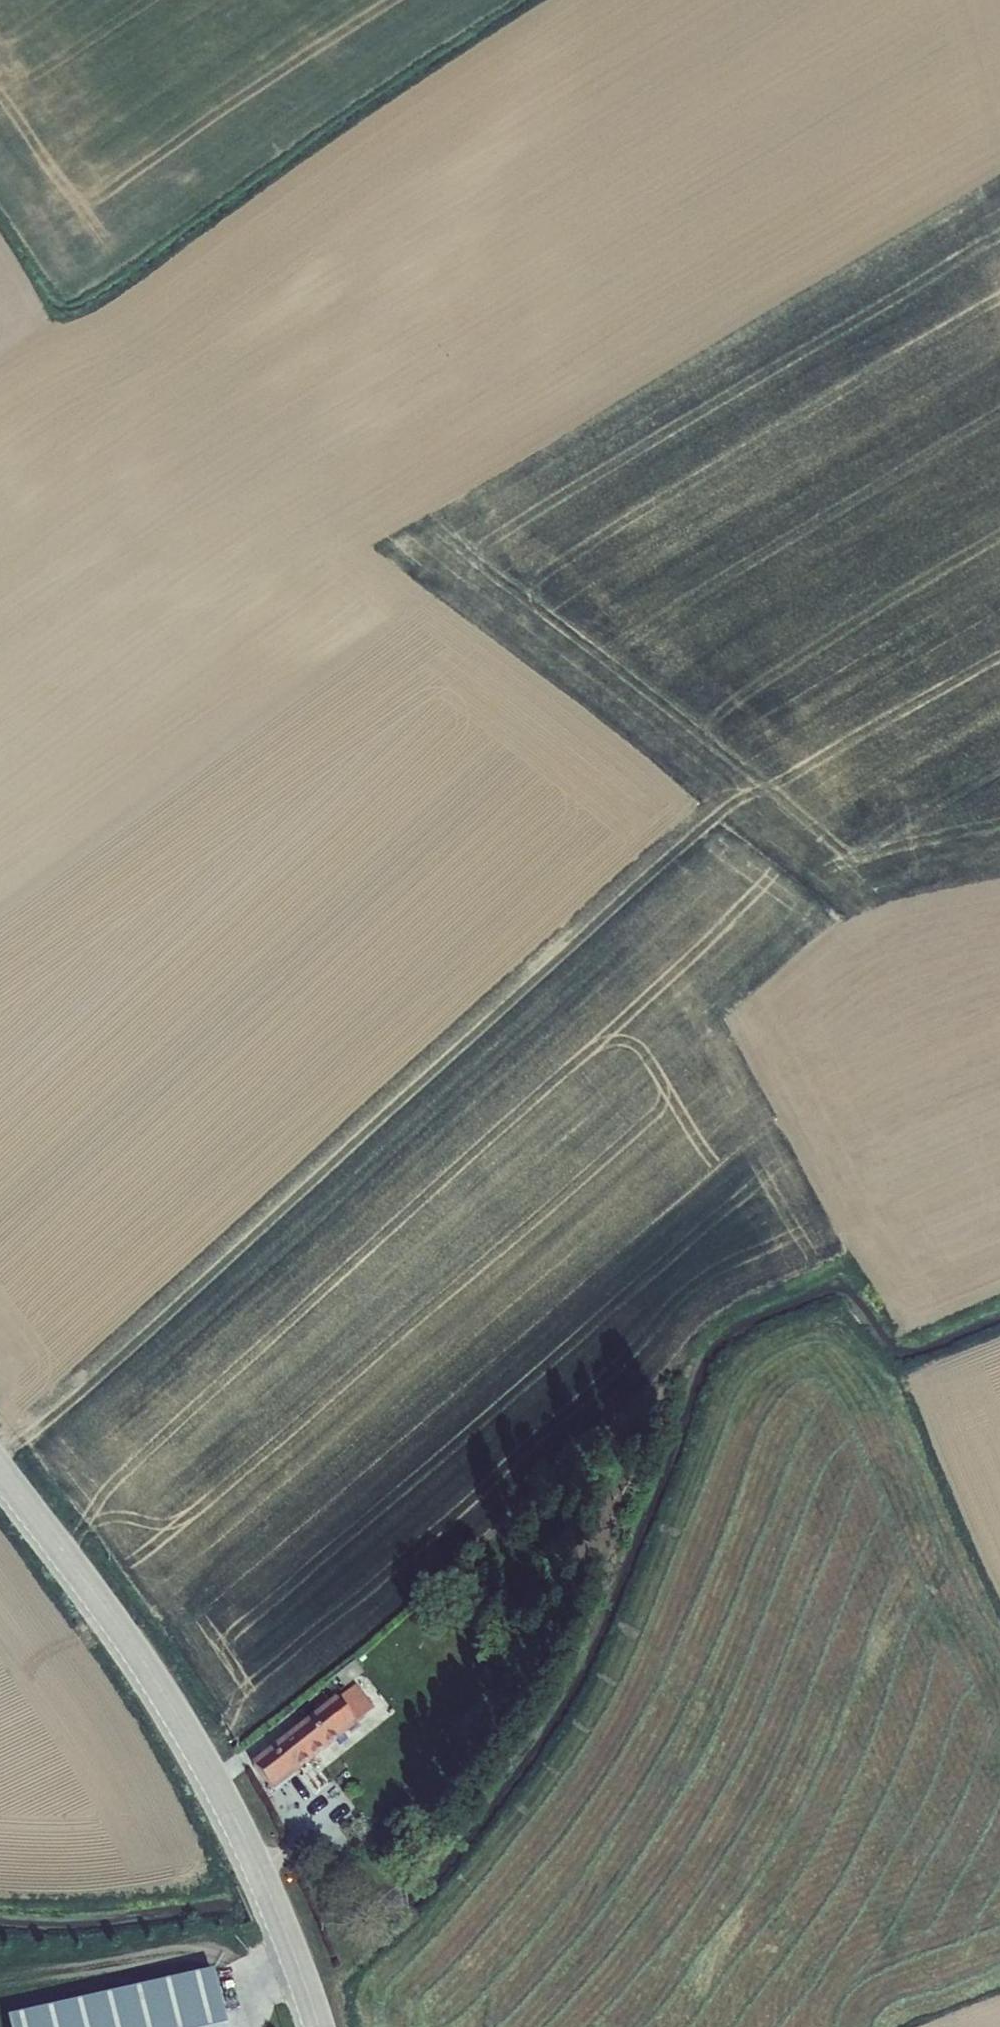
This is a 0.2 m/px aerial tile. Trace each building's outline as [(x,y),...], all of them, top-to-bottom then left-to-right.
[(336,1699),(253,1766),(272,1789),(300,1767),(299,1766),(306,1761),(309,1764),(316,1759),(313,1755),(320,1750),(323,1754),(330,1748),(327,1744),(335,1739),(337,1742),(358,1726),(355,1723),(374,1709),(355,1685),(337,1700),(336,1699)] [(212,1975),(8,2021),(9,2026),(224,2026),(212,1975)]
